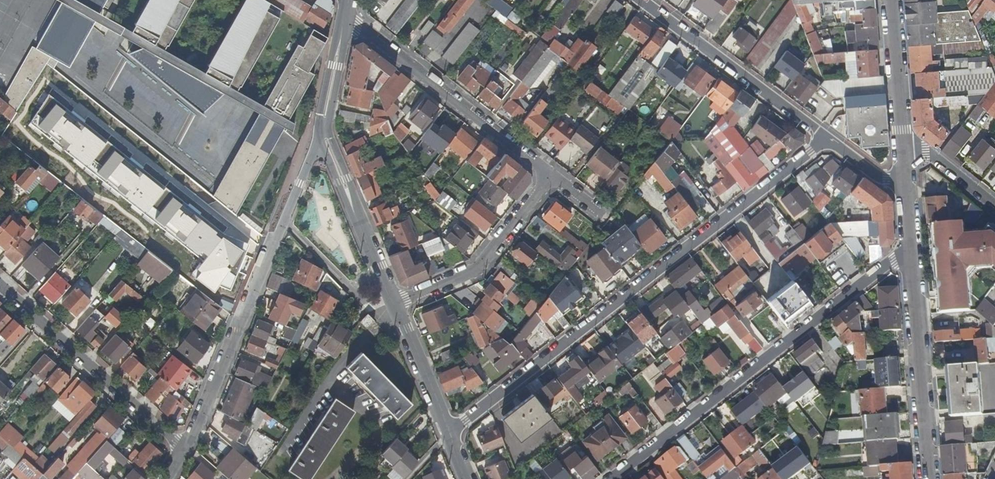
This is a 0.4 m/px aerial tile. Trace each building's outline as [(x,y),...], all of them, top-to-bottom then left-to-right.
[(63,1),(64,1),(96,19),(95,20),(120,34),(124,26),(100,12),(99,13),(77,0),(61,0),(63,1)] [(99,13),(100,12),(104,5),(108,7),(112,0),(77,0),(99,13)] [(215,198),(235,214),(236,214),(234,212),(269,150),(269,149),(282,126),(293,131),(295,122),(287,118),(312,73),(314,74),(315,73),(310,70),(326,41),(311,33),(304,46),(299,43),(298,43),(300,44),(263,109),(236,93),(238,88),(239,89),(280,18),(261,7),(265,0),(245,0),(207,67),(204,74),(165,51),(168,46),(167,46),(193,0),(148,0),(134,24),(135,24),(131,30),(124,26),(120,34),(142,47),(127,53),(201,115),(223,94),(260,116),(215,198)] [(280,18),(284,11),(267,0),(265,0),(261,7),(280,18)] [(267,0),(284,11),(296,18),(297,18),(304,6),(306,3),(301,0),(267,0)] [(297,18),(304,22),(307,18),(322,27),(330,14),(333,16),(335,6),(332,0),(316,0),(310,10),(304,6),(297,18)] [(397,33),(422,0),(407,0),(387,26),(397,33)] [(438,26),(445,32),(447,29),(448,31),(472,0),(458,0),(438,26)] [(500,0),(487,0),(485,1),(496,9),(501,1),(500,0)] [(566,5),(552,23),(554,25),(547,35),(552,39),(553,38),(582,0),(570,0),(566,5)] [(617,0),(615,0),(607,10),(615,16),(623,5),(617,0)] [(711,18),(724,0),(693,0),(693,1),(691,3),(711,18)] [(711,18),(705,26),(713,32),(736,0),(724,0),(711,18)] [(796,12),(793,4),(792,0),(789,0),(745,58),(755,66),(796,12)] [(837,2),(836,0),(805,3),(813,25),(811,26),(813,32),(814,31),(823,54),(827,53),(826,41),(832,40),(833,53),(847,52),(868,50),(867,41),(846,43),(846,37),(851,36),(851,30),(856,30),(855,22),(852,22),(851,15),(854,15),(854,9),(852,9),(852,7),(843,7),(843,9),(831,10),(831,3),(837,2)] [(868,50),(875,49),(877,49),(874,0),(842,0),(836,0),(837,2),(831,3),(831,10),(843,9),(843,7),(852,7),(852,9),(854,9),(854,15),(851,15),(852,22),(855,22),(856,30),(851,30),(851,36),(846,37),(846,43),(867,41),(868,50)] [(936,0),(906,0),(908,16),(940,14),(939,1),(936,1),(936,0)] [(967,4),(970,11),(972,16),(980,6),(978,4),(981,0),(970,0),(967,4)] [(980,6),(972,16),(979,33),(983,28),(977,23),(983,15),(989,20),(994,13),(994,0),(985,0),(980,6)] [(34,45),(3,99),(17,110),(41,72),(46,63),(53,68),(58,59),(69,66),(95,20),(96,19),(64,1),(63,1),(37,47),(34,45)] [(813,25),(805,3),(793,4),(796,12),(803,28),(812,53),(813,55),(823,54),(814,31),(813,32),(811,26),(813,25)] [(513,10),(507,18),(513,22),(519,15),(513,10)] [(940,14),(908,16),(910,46),(931,44),(964,42),(982,40),(979,33),(972,16),(970,11),(940,14)] [(547,19),(540,13),(533,24),(539,29),(547,19)] [(655,31),(635,16),(625,29),(645,44),(655,31)] [(521,35),(524,30),(513,22),(507,18),(504,22),(521,35)] [(434,24),(428,20),(421,30),(426,34),(434,24)] [(443,57),(453,65),(480,30),(469,22),(443,57)] [(747,51),(760,34),(744,22),(741,27),(739,26),(732,35),(739,40),(736,43),(747,51)] [(646,60),(668,32),(659,25),(655,31),(645,44),(608,93),(628,108),(638,95),(677,45),(669,39),(650,64),(646,60)] [(326,41),(329,37),(314,28),(311,33),(326,41)] [(786,50),(804,63),(806,60),(812,53),(803,28),(786,50)] [(443,37),(432,29),(423,41),(434,49),(443,37)] [(573,53),(574,54),(583,42),(578,38),(569,49),(553,38),(552,39),(549,43),(548,45),(546,47),(558,56),(566,62),(573,53)] [(540,39),(520,67),(527,73),(546,47),(548,45),(540,39)] [(593,45),(585,39),(583,42),(574,54),(568,62),(576,68),(593,45)] [(965,51),(985,50),(982,40),(964,42),(965,51)] [(379,78),(372,90),(377,91),(395,68),(362,42),(353,45),(345,84),(351,85),(364,88),(369,60),(385,73),(380,80),(379,78)] [(965,51),(964,42),(931,44),(910,46),(912,73),(918,72),(934,71),(933,65),(941,65),(940,60),(933,60),(932,54),(965,51)] [(555,60),(558,56),(546,47),(527,73),(521,80),(520,81),(510,95),(508,98),(509,98),(502,107),(519,120),(526,111),(523,109),(527,104),(520,98),(537,75),(551,57),(555,60)] [(877,75),(875,49),(868,50),(847,52),(833,53),(827,53),(823,54),(813,55),(816,64),(845,62),(847,78),(877,75)] [(659,89),(667,95),(674,85),(692,62),(695,58),(687,52),(659,89)] [(789,59),(783,54),(772,67),(779,72),(789,59)] [(945,60),(946,70),(992,66),(988,56),(945,60)] [(477,65),(492,76),(496,71),(481,60),(477,65)] [(812,67),(806,60),(804,63),(802,66),(809,71),(812,67)] [(492,76),(477,65),(472,61),(458,79),(473,90),(479,83),(484,87),(491,78),(492,76)] [(714,78),(692,62),(674,85),(678,88),(685,80),(702,93),(714,78)] [(919,98),(986,94),(994,82),(994,73),(992,66),(946,70),(934,71),(918,72),(919,98)] [(514,74),(521,80),(527,73),(520,67),(514,74)] [(776,76),(769,71),(766,76),(772,81),(776,76)] [(394,73),(378,94),(384,110),(385,112),(392,102),(410,79),(401,72),(398,76),(394,73)] [(817,88),(796,73),(785,88),(805,103),(817,88)] [(823,80),(819,85),(834,97),(843,96),(863,95),(871,95),(875,94),(883,94),(882,75),(877,75),(847,78),(823,80)] [(498,84),(491,78),(484,87),(478,95),(495,108),(501,99),(492,91),(498,84)] [(581,86),(622,117),(628,108),(608,93),(588,78),(581,86)] [(738,94),(717,78),(705,94),(726,110),(738,94)] [(994,116),(994,82),(986,94),(979,103),(994,116)] [(368,107),(371,90),(364,88),(351,85),(347,102),(368,107)] [(756,100),(741,89),(738,94),(726,110),(704,139),(714,153),(718,158),(736,181),(743,191),(768,171),(766,169),(757,157),(749,146),(747,148),(732,128),(747,107),(749,109),(756,100)] [(548,92),(546,90),(521,123),(536,135),(547,120),(538,113),(550,97),(547,94),(548,92)] [(844,107),(884,103),(883,94),(875,94),(871,95),(863,95),(843,96),(844,107)] [(935,106),(978,103),(979,103),(986,94),(919,98),(914,98),(916,126),(919,132),(939,147),(951,131),(941,123),(943,121),(940,119),(938,121),(935,119),(935,106)] [(656,109),(638,95),(628,108),(646,122),(656,109)] [(10,120),(16,111),(0,97),(0,112),(4,116),(10,120)] [(428,105),(423,101),(411,116),(417,121),(415,123),(423,128),(439,108),(431,102),(428,105)] [(398,107),(392,102),(385,112),(387,118),(388,120),(394,113),(398,107)] [(884,103),(844,107),(846,137),(858,135),(859,147),(866,146),(870,146),(888,145),(884,103)] [(403,111),(407,114),(411,109),(407,105),(403,111)] [(372,108),(371,115),(387,118),(385,112),(384,110),(372,108)] [(355,120),(356,119),(357,112),(339,109),(338,117),(355,120)] [(370,122),(371,115),(357,112),(356,119),(370,122)] [(457,126),(440,112),(434,121),(441,126),(437,131),(447,139),(457,126)] [(398,116),(394,113),(388,120),(390,126),(398,116)] [(93,114),(90,120),(101,127),(105,122),(93,114)] [(383,129),(385,136),(392,133),(390,126),(388,120),(387,118),(371,115),(370,122),(369,135),(383,129)] [(103,128),(101,127),(90,120),(84,116),(78,126),(97,138),(103,128)] [(576,129),(559,116),(545,133),(557,142),(555,145),(561,149),(569,138),(576,129)] [(784,134),(760,116),(750,130),(771,145),(778,140),(781,137),(784,134)] [(668,120),(659,131),(664,135),(670,139),(675,133),(673,132),(677,127),(668,120)] [(579,148),(586,153),(598,137),(580,124),(576,129),(569,138),(580,146),(579,148)] [(406,133),(398,126),(392,133),(399,141),(406,133)] [(960,126),(942,150),(953,158),(971,135),(960,126)] [(478,141),(460,127),(448,143),(465,157),(478,141)] [(803,136),(793,127),(784,134),(781,137),(783,140),(792,149),(802,141),(803,136)] [(440,137),(428,128),(420,138),(432,147),(440,137)] [(660,141),(666,145),(670,139),(664,135),(660,141)] [(374,141),(372,137),(363,141),(362,137),(342,146),(346,154),(355,150),(359,148),(368,144),(374,141)] [(408,138),(401,143),(408,153),(415,148),(408,138)] [(490,160),(481,172),(486,176),(504,153),(484,138),(466,160),(473,166),(482,154),(490,160)] [(983,138),(969,155),(985,168),(994,156),(994,148),(983,138)] [(665,161),(678,149),(670,139),(666,145),(662,150),(654,161),(658,167),(665,161)] [(756,139),(748,145),(749,146),(757,157),(763,152),(765,151),(756,139)] [(780,142),(778,140),(771,145),(765,151),(763,152),(769,159),(785,146),(780,142)] [(370,148),(368,144),(359,148),(361,152),(370,148)] [(594,169),(606,179),(618,163),(610,157),(598,147),(586,163),(594,169)] [(361,165),(355,150),(346,154),(355,177),(364,173),(384,164),(380,156),(361,165)] [(769,159),(763,152),(757,157),(766,169),(768,171),(775,166),(769,159)] [(519,165),(504,153),(486,176),(490,179),(501,188),(519,165)] [(710,164),(713,162),(718,158),(714,153),(707,159),(710,164)] [(89,205),(96,196),(105,184),(68,155),(52,176),(83,200),(89,205)] [(612,155),(610,157),(618,163),(620,161),(612,155)] [(718,194),(736,181),(718,158),(713,162),(720,171),(716,174),(721,179),(712,186),(718,194)] [(802,170),(794,177),(800,185),(806,192),(812,200),(820,190),(841,163),(831,158),(822,164),(824,166),(809,178),(802,170)] [(630,167),(620,160),(620,161),(618,163),(606,179),(604,181),(603,183),(615,192),(628,176),(625,173),(630,167)] [(680,226),(696,214),(692,210),(670,181),(665,175),(658,167),(654,161),(643,175),(647,180),(653,173),(671,197),(666,200),(671,206),(667,209),(680,226)] [(665,175),(672,170),(665,161),(658,167),(665,175)] [(439,166),(433,162),(430,166),(424,173),(428,179),(439,166)] [(10,178),(14,181),(15,181),(27,167),(23,164),(10,178)] [(26,186),(31,190),(47,172),(38,165),(34,170),(29,165),(27,167),(15,181),(24,189),(26,186)] [(506,192),(516,200),(531,181),(530,173),(519,165),(501,188),(506,192)] [(832,184),(846,195),(849,192),(860,179),(846,167),(832,184)] [(606,179),(594,169),(592,171),(604,181),(606,179)] [(677,176),(672,170),(665,175),(670,181),(677,176)] [(689,185),(693,182),(684,170),(677,176),(670,181),(692,210),(699,204),(683,182),(680,183),(678,180),(683,177),(689,185)] [(374,196),(364,173),(355,177),(365,200),(374,196)] [(871,208),(872,220),(891,219),(890,200),(885,194),(862,177),(860,179),(849,192),(871,208)] [(495,206),(506,192),(501,188),(490,179),(479,192),(480,193),(475,199),(476,200),(490,211),(494,205),(495,206)] [(431,198),(437,194),(428,182),(422,186),(431,198)] [(718,194),(712,186),(709,189),(715,197),(718,194)] [(804,194),(798,187),(781,200),(792,213),(803,205),(805,207),(812,201),(812,200),(806,192),(804,194)] [(830,197),(820,190),(812,200),(812,201),(820,211),(830,197)] [(456,202),(442,191),(440,195),(435,200),(449,210),(456,202)] [(96,196),(89,205),(103,216),(110,221),(120,229),(143,247),(157,228),(133,209),(125,219),(99,199),(96,196)] [(927,199),(929,225),(949,223),(947,197),(927,199)] [(90,220),(96,224),(103,216),(89,205),(83,200),(74,210),(89,221),(90,220)] [(484,230),(495,215),(490,211),(476,200),(464,214),(484,230)] [(385,202),(369,209),(375,224),(388,219),(392,218),(385,202)] [(570,214),(555,202),(544,217),(559,229),(570,214)] [(976,221),(983,213),(971,203),(963,222),(965,222),(968,222),(975,221),(976,221)] [(747,223),(763,243),(776,234),(770,226),(774,223),(764,210),(747,223)] [(832,213),(826,219),(829,223),(840,222),(832,213)] [(540,230),(546,223),(536,215),(529,223),(540,230)] [(8,216),(0,225),(0,245),(6,250),(24,230),(8,216)] [(621,227),(609,217),(604,224),(615,232),(621,227)] [(391,225),(401,251),(406,249),(418,244),(407,218),(391,225)] [(456,223),(444,239),(455,247),(456,248),(461,252),(473,237),(471,235),(474,231),(460,219),(456,223)] [(650,219),(632,233),(641,245),(647,253),(658,244),(659,241),(664,237),(650,219)] [(869,245),(870,264),(880,256),(879,245),(888,245),(893,238),(891,219),(872,220),(867,220),(868,233),(869,236),(872,236),(873,242),(872,242),(869,243),(870,245),(869,245)] [(868,233),(867,220),(840,222),(829,223),(841,237),(857,236),(863,236),(865,236),(865,235),(866,233),(868,233)] [(106,225),(117,233),(120,229),(110,221),(106,225)] [(787,249),(790,253),(804,243),(794,230),(788,222),(781,227),(794,244),(787,249)] [(941,313),(967,311),(970,311),(971,310),(971,304),(969,305),(968,295),(972,295),(970,277),(968,277),(968,274),(974,267),(977,267),(977,269),(994,268),(994,267),(994,227),(990,224),(982,234),(966,235),(965,222),(963,222),(949,223),(929,225),(930,229),(932,229),(935,266),(933,266),(933,271),(935,271),(937,297),(940,297),(941,313)] [(815,257),(841,237),(829,223),(812,237),(804,243),(815,257)] [(36,231),(29,224),(24,230),(6,250),(3,253),(15,264),(31,246),(26,242),(36,231)] [(625,224),(621,227),(615,232),(601,243),(604,247),(587,259),(605,282),(622,269),(617,264),(641,245),(632,233),(625,224)] [(802,224),(794,230),(804,243),(812,237),(802,224)] [(157,228),(143,247),(147,250),(171,269),(185,250),(157,228)] [(113,238),(140,259),(147,250),(143,247),(120,229),(117,233),(113,238)] [(33,241),(39,246),(42,242),(48,235),(42,230),(33,241)] [(729,234),(720,241),(735,261),(752,248),(739,230),(731,236),(729,234)] [(443,251),(455,247),(444,239),(440,235),(422,242),(427,254),(427,255),(442,248),(443,251)] [(570,235),(567,239),(579,248),(582,251),(587,245),(580,240),(578,242),(570,235)] [(858,241),(857,236),(841,237),(857,258),(865,253),(858,241)] [(536,253),(521,241),(512,253),(527,265),(536,253)] [(22,264),(27,269),(33,274),(39,279),(58,257),(42,242),(39,246),(22,264)] [(419,257),(427,254),(422,242),(418,244),(406,249),(413,265),(421,262),(419,257)] [(796,273),(815,257),(804,243),(790,253),(778,263),(785,271),(791,266),(796,273)] [(549,246),(543,255),(566,272),(572,264),(576,259),(572,255),(575,251),(568,246),(561,255),(549,246)] [(462,257),(464,254),(461,252),(456,248),(454,251),(462,257)] [(413,265),(406,249),(401,251),(388,256),(399,281),(406,285),(435,273),(427,255),(427,254),(419,257),(421,262),(413,265)] [(136,263),(160,283),(172,270),(171,269),(147,250),(140,259),(136,263)] [(185,250),(171,269),(172,270),(178,274),(192,255),(185,250)] [(516,268),(502,257),(495,266),(497,268),(509,276),(516,268)] [(688,306),(694,314),(701,308),(683,285),(701,270),(691,257),(665,277),(673,287),(676,290),(681,297),(688,306)] [(321,270),(300,260),(292,280),(314,290),(318,282),(316,281),(321,270)] [(745,281),(748,286),(752,283),(739,266),(715,285),(721,293),(739,279),(742,283),(745,281)] [(968,277),(970,277),(977,269),(977,267),(974,267),(968,274),(968,277)] [(503,293),(514,280),(509,276),(497,268),(492,274),(491,273),(486,280),(490,283),(503,293)] [(766,300),(783,287),(770,269),(769,270),(752,283),(766,300)] [(39,289),(54,303),(70,285),(55,271),(39,289)] [(290,279),(272,271),(266,286),(280,292),(283,294),(290,279)] [(559,310),(560,312),(581,295),(564,275),(547,296),(557,308),(559,310)] [(798,277),(793,281),(801,292),(807,287),(798,277)] [(142,296),(121,280),(108,294),(115,300),(124,290),(138,301),(142,296)] [(792,280),(783,287),(766,300),(775,311),(782,321),(808,301),(801,292),(793,281),(792,280)] [(503,293),(490,283),(483,291),(486,293),(481,299),(479,297),(474,303),(478,306),(473,312),(473,313),(479,318),(491,327),(494,330),(504,318),(494,310),(499,304),(496,302),(503,293)] [(994,299),(994,283),(985,297),(993,302),(994,299)] [(75,287),(61,302),(75,315),(89,300),(75,287)] [(677,314),(688,306),(681,297),(676,290),(673,287),(648,306),(645,303),(640,307),(649,318),(667,304),(674,313),(675,312),(677,314)] [(180,312),(197,290),(195,288),(190,295),(186,292),(184,295),(186,297),(177,309),(180,312)] [(879,290),(880,311),(901,309),(899,288),(879,290)] [(197,290),(180,312),(201,328),(212,313),(214,314),(220,307),(197,290)] [(337,301),(320,291),(310,308),(327,318),(337,301)] [(510,291),(506,296),(514,303),(515,303),(519,298),(510,291)] [(272,310),(268,318),(284,325),(290,310),(298,314),(304,303),(283,294),(280,292),(276,301),(272,310)] [(738,304),(733,298),(727,303),(732,309),(736,306),(743,315),(749,310),(751,313),(755,310),(753,307),(761,301),(754,292),(738,304)] [(115,300),(108,294),(104,299),(110,305),(115,300)] [(528,303),(523,309),(527,313),(531,316),(535,311),(542,302),(532,295),(527,301),(528,303)] [(543,321),(557,308),(547,296),(542,302),(535,311),(540,318),(543,321)] [(868,303),(862,296),(856,301),(864,311),(865,312),(874,311),(868,303)] [(276,301),(270,298),(266,307),(272,310),(276,301)] [(985,299),(976,310),(989,322),(994,326),(994,325),(994,307),(985,299)] [(856,318),(864,311),(856,301),(839,314),(855,334),(863,334),(856,318)] [(714,314),(713,313),(710,316),(717,325),(725,318),(744,344),(747,342),(756,353),(762,348),(747,328),(745,329),(726,304),(714,314)] [(428,333),(456,321),(453,310),(445,313),(441,307),(419,316),(428,333)] [(636,307),(621,318),(630,328),(635,334),(649,323),(636,307)] [(124,317),(114,308),(105,317),(115,326),(124,317)] [(708,317),(701,308),(694,314),(701,323),(708,317)] [(95,309),(76,330),(96,348),(107,336),(98,329),(96,331),(95,330),(94,332),(90,329),(97,323),(97,324),(104,316),(95,309)] [(882,317),(883,332),(898,330),(903,330),(901,309),(880,311),(875,311),(875,318),(882,317)] [(11,320),(0,310),(0,332),(11,320)] [(558,319),(565,329),(571,325),(560,312),(559,310),(556,313),(560,318),(558,319)] [(989,322),(976,310),(971,310),(970,311),(967,311),(968,318),(974,317),(974,321),(984,320),(984,323),(989,322)] [(522,338),(540,318),(535,311),(531,316),(523,326),(511,341),(520,353),(526,360),(532,355),(524,345),(527,343),(522,338)] [(777,327),(783,322),(782,321),(775,311),(769,316),(777,327)] [(212,313),(201,328),(205,331),(216,316),(214,314),(212,313)] [(366,327),(374,320),(367,313),(360,321),(366,327)] [(485,330),(479,318),(473,313),(467,316),(480,346),(490,341),(502,336),(494,330),(491,327),(485,330)] [(848,347),(855,342),(855,334),(839,314),(832,319),(844,335),(841,338),(848,347)] [(148,317),(143,324),(150,329),(154,321),(148,317)] [(297,327),(296,330),(291,340),(296,343),(307,321),(302,318),(299,324),(297,327)] [(5,339),(11,344),(24,330),(12,319),(11,320),(0,332),(0,345),(5,339)] [(257,319),(251,334),(266,340),(273,343),(275,339),(268,336),(269,333),(271,334),(274,327),(272,326),(272,325),(257,319)] [(317,343),(336,356),(351,333),(331,321),(325,330),(317,343)] [(682,321),(661,338),(669,349),(677,343),(691,332),(682,321)] [(546,338),(552,334),(544,323),(538,328),(546,338)] [(283,336),(291,340),(296,330),(285,325),(282,330),(285,331),(283,336)] [(307,347),(313,350),(317,343),(325,330),(319,327),(307,347)] [(616,339),(607,346),(620,363),(621,364),(644,346),(635,334),(630,328),(616,339)] [(935,332),(936,342),(976,339),(980,338),(980,336),(981,335),(981,329),(963,330),(954,331),(954,328),(941,329),(941,332),(935,332)] [(194,362),(207,345),(191,331),(177,349),(194,362)] [(867,360),(865,333),(863,334),(855,334),(855,342),(856,361),(867,360)] [(114,334),(101,349),(115,362),(122,354),(124,356),(130,349),(114,334)] [(260,355),(266,340),(251,334),(245,349),(260,355)] [(499,369),(520,353),(511,341),(510,343),(502,336),(490,341),(501,356),(493,362),(499,369)] [(836,337),(829,342),(834,350),(841,344),(836,337)] [(990,338),(980,338),(976,339),(978,364),(980,364),(983,364),(990,363),(989,351),(994,350),(994,337),(990,338)] [(794,355),(810,375),(825,364),(816,353),(821,349),(812,338),(803,345),(805,347),(794,355)] [(0,345),(0,351),(3,354),(11,344),(5,339),(0,345)] [(679,357),(684,352),(677,343),(669,349),(664,353),(669,358),(657,367),(660,371),(666,380),(673,375),(681,368),(680,367),(683,365),(680,360),(676,363),(676,362),(680,358),(679,357)] [(207,345),(194,362),(196,364),(210,347),(207,345)] [(607,346),(598,352),(601,355),(586,367),(597,381),(620,363),(607,346)] [(729,362),(718,348),(702,360),(713,374),(729,362)] [(439,354),(443,362),(454,357),(451,349),(439,354)] [(878,355),(878,359),(900,358),(899,349),(884,350),(884,354),(878,355)] [(478,363),(469,351),(462,354),(472,367),(478,363)] [(411,403),(361,352),(345,367),(396,418),(411,403)] [(598,352),(583,364),(586,367),(601,355),(598,352)] [(571,383),(583,374),(586,371),(572,353),(565,359),(572,368),(558,379),(559,380),(567,391),(572,397),(576,402),(582,397),(573,385),(571,383)] [(55,365),(43,355),(30,369),(35,373),(31,377),(39,384),(55,365)] [(145,369),(130,355),(120,366),(135,380),(145,369)] [(175,390),(190,369),(172,355),(158,374),(160,377),(168,384),(173,388),(175,390)] [(950,358),(951,366),(966,365),(965,357),(950,358)] [(266,358),(264,363),(276,368),(278,363),(266,358)] [(900,360),(900,358),(878,359),(875,360),(878,389),(885,388),(902,387),(900,360)] [(248,382),(259,387),(264,376),(256,373),(259,366),(241,359),(235,374),(250,380),(248,382)] [(644,371),(650,379),(660,371),(657,367),(654,364),(644,371)] [(984,414),(980,364),(978,364),(966,365),(951,366),(955,416),(984,414)] [(467,388),(482,381),(472,367),(460,373),(458,366),(439,374),(447,394),(460,388),(458,384),(464,381),(467,388)] [(70,378),(57,367),(44,381),(57,392),(70,378)] [(795,404),(816,388),(801,370),(781,385),(786,391),(787,393),(795,404)] [(664,412),(681,399),(666,380),(660,371),(650,379),(662,395),(654,401),(664,412)] [(152,375),(157,380),(160,377),(158,374),(155,372),(152,375)] [(571,383),(573,385),(584,376),(583,374),(571,383)] [(767,409),(787,393),(786,391),(781,385),(773,374),(753,390),(767,409)] [(160,377),(157,380),(144,394),(152,402),(161,392),(168,384),(160,377)] [(557,382),(554,378),(543,386),(537,377),(529,383),(547,408),(562,396),(566,401),(572,397),(567,391),(559,380),(557,382)] [(94,394),(77,378),(58,398),(76,414),(94,394)] [(235,379),(221,411),(229,416),(236,419),(251,385),(235,379)] [(633,397),(637,393),(628,381),(612,393),(616,398),(627,390),(633,397)] [(23,393),(29,398),(38,388),(32,383),(23,393)] [(9,392),(0,384),(0,402),(9,392)] [(166,397),(173,388),(168,384),(161,392),(166,397)] [(888,414),(885,388),(878,389),(861,391),(863,416),(867,416),(888,414)] [(606,392),(583,410),(586,414),(603,400),(609,396),(606,392)] [(518,441),(550,417),(532,393),(503,415),(509,430),(518,441)] [(174,422),(187,401),(180,395),(177,401),(170,395),(167,398),(160,409),(174,422)] [(335,399),(288,470),(302,478),(307,478),(353,410),(335,399)] [(89,402),(63,431),(69,436),(95,408),(89,402)] [(646,419),(635,405),(619,416),(631,431),(646,419)] [(124,420),(110,407),(94,424),(101,431),(62,475),(66,478),(65,478),(71,478),(85,463),(105,440),(108,437),(124,420)] [(899,439),(897,414),(888,414),(867,416),(869,442),(895,439),(897,439),(899,439)] [(607,415),(597,423),(601,428),(596,431),(589,437),(592,440),(586,444),(597,458),(616,443),(614,441),(622,435),(607,415)] [(229,416),(221,430),(228,433),(227,437),(229,438),(244,445),(253,429),(243,423),(236,419),(229,416)] [(946,422),(948,445),(968,443),(972,443),(972,436),(964,436),(963,421),(946,422)] [(13,448),(22,438),(6,423),(0,430),(0,436),(8,444),(13,448)] [(483,451),(503,443),(495,423),(488,426),(490,430),(476,436),(483,451)] [(592,427),(596,431),(601,428),(597,423),(592,427)] [(756,443),(750,435),(747,431),(743,427),(724,442),(736,458),(756,443)] [(839,431),(826,432),(824,440),(824,442),(823,446),(839,444),(839,431)] [(68,438),(61,432),(47,447),(54,453),(68,438)] [(625,439),(622,435),(614,441),(616,443),(597,458),(598,460),(625,439)] [(3,450),(8,444),(0,436),(0,447),(3,450)] [(396,437),(381,452),(393,463),(391,465),(403,476),(418,460),(406,449),(408,447),(396,437)] [(686,451),(694,461),(700,456),(685,437),(679,442),(686,451)] [(780,447),(775,452),(782,462),(798,450),(788,437),(778,445),(780,447)] [(80,443),(74,438),(68,445),(73,450),(80,443)] [(897,465),(895,439),(869,442),(871,467),(897,465)] [(123,464),(127,460),(125,457),(105,440),(85,463),(92,468),(96,463),(99,466),(102,461),(100,459),(108,450),(123,464)] [(223,454),(229,448),(221,442),(216,448),(223,454)] [(125,457),(127,460),(132,464),(135,459),(149,471),(145,476),(149,478),(154,478),(156,476),(148,469),(161,454),(149,443),(139,455),(133,449),(125,457)] [(969,454),(968,443),(948,445),(942,445),(944,475),(979,473),(978,462),(977,462),(976,453),(969,454)] [(1,451),(16,464),(23,457),(13,448),(8,444),(3,450),(1,451)] [(773,454),(766,445),(760,450),(767,459),(773,454)] [(654,464),(666,478),(682,478),(675,470),(689,459),(682,449),(678,452),(675,448),(662,458),(654,464)] [(255,468),(234,449),(233,449),(216,469),(228,478),(245,478),(255,468)] [(582,478),(594,478),(601,474),(586,455),(580,459),(573,449),(560,459),(568,469),(571,466),(582,478)] [(724,450),(700,469),(701,471),(720,457),(725,452),(724,450)] [(767,459),(760,450),(737,467),(735,469),(742,478),(747,478),(749,478),(746,474),(758,464),(762,468),(765,473),(761,476),(763,478),(762,478),(782,478),(767,459)] [(713,474),(725,464),(731,472),(735,469),(737,467),(725,452),(720,457),(701,471),(708,478),(717,478),(713,474)] [(31,478),(37,478),(42,473),(32,464),(23,457),(16,464),(16,465),(31,478)] [(48,467),(38,458),(32,464),(42,473),(48,467)] [(62,463),(56,458),(48,467),(42,473),(48,478),(62,463)] [(135,459),(132,464),(136,467),(145,476),(149,471),(135,459)] [(485,466),(490,478),(502,478),(504,477),(509,473),(503,459),(485,466)] [(694,474),(700,469),(694,461),(688,466),(694,474)] [(92,468),(85,463),(71,478),(80,478),(83,476),(87,478),(104,478),(92,468)] [(200,463),(188,478),(189,478),(209,478),(213,474),(200,463)] [(913,463),(899,464),(897,465),(871,467),(865,467),(866,476),(879,475),(879,472),(892,471),(892,475),(889,475),(889,478),(914,478),(913,463)] [(747,478),(762,478),(763,478),(761,476),(765,473),(762,468),(758,464),(746,474),(749,478),(747,478)] [(133,470),(143,478),(149,478),(145,476),(136,467),(133,470)] [(643,478),(664,478),(656,468),(643,478)] [(735,469),(731,472),(722,478),(742,478),(735,469)] [(133,470),(125,478),(143,478),(133,470)]
